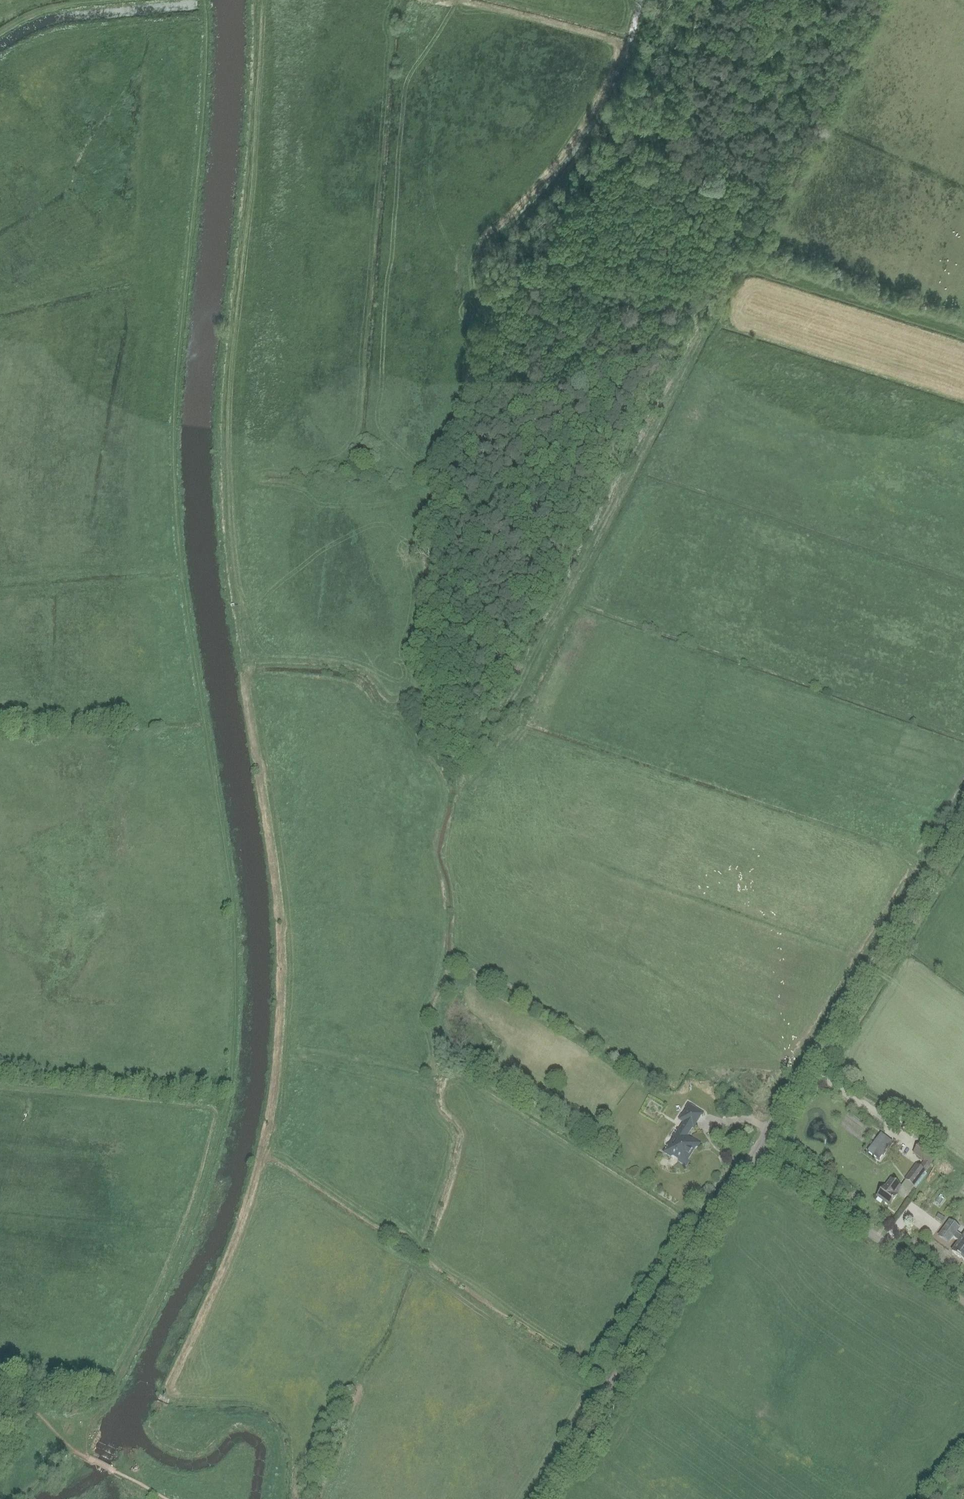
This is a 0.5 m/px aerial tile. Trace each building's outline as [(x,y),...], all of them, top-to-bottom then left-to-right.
[(670,1144),(668,1144),(663,1153),(671,1158),(673,1157),(678,1160),(678,1162),(682,1165),(686,1167),(689,1162),(689,1160),(696,1147),(697,1148),(700,1144),(686,1136),(691,1128),(693,1129),(703,1114),(687,1105),(678,1120),(684,1124),(679,1132),(677,1131),(672,1138),(673,1140),(670,1144)] [(873,1141),(890,1152),(895,1144),(879,1133),(873,1141)] [(937,1154),(921,1143),(920,1142),(913,1153),(929,1164),(937,1154)] [(926,1172),(916,1165),(904,1181),(914,1188),(916,1186),(917,1187),(927,1174),(925,1173),(926,1172)] [(897,1193),(901,1187),(891,1180),(885,1188),(884,1187),(877,1197),(889,1207),(899,1194),(897,1193)] [(950,1221),(944,1231),(953,1237),(960,1242),(953,1251),(952,1251),(957,1256),(960,1258),(963,1260),(963,1236),(963,1237),(955,1232),(959,1227),(950,1221)]
